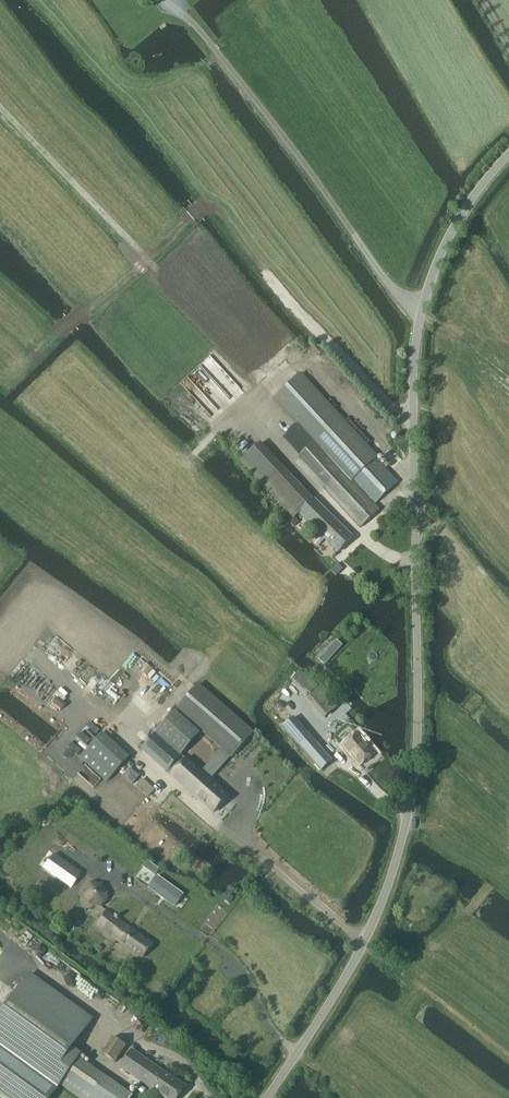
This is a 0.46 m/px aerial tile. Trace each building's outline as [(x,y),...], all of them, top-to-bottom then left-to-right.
[(397,483),(299,376),(275,398),(316,442),(342,470),(374,505),(397,483)] [(315,443),(298,425),(283,439),(300,457),(315,443)] [(342,470),(324,487),(323,488),(359,529),(379,511),(374,505),(342,470)] [(339,553),(353,538),(314,500),(299,515),(320,535),(313,542),(318,547),(325,540),(339,553)] [(336,576),(343,569),(337,563),(330,571),(336,576)] [(325,666),(343,646),(336,640),(318,661),(325,666)] [(311,695),(318,686),(301,672),(294,681),(311,695)] [(253,733),(198,685),(177,710),(222,749),(231,757),(232,758),(253,733)] [(326,718),(337,708),(320,689),(309,699),(326,718)] [(175,712),(156,733),(182,756),(183,754),(186,751),(191,745),(197,738),(200,734),(193,728),(183,720),(175,712)] [(322,770),(332,761),(294,717),(284,726),(322,770)] [(182,756),(156,733),(141,750),(166,772),(182,756)] [(107,783),(129,758),(103,735),(81,759),(107,783)] [(360,767),(376,754),(359,735),(344,748),(360,767)] [(172,777),(213,814),(229,796),(210,780),(223,766),(231,757),(222,749),(215,758),(202,772),(189,761),(187,759),(172,777)] [(81,874),(55,856),(45,870),(71,888),(81,874)] [(146,861),(142,867),(155,876),(156,875),(160,870),(146,861)] [(157,876),(148,889),(175,908),(184,895),(157,876)] [(143,959),(153,945),(107,911),(97,926),(143,959)] [(11,1097),(51,1097),(56,1090),(60,1085),(79,1059),(70,1052),(92,1021),(29,976),(0,1016),(0,1090),(11,1097)] [(115,1063),(126,1047),(113,1039),(102,1054),(115,1063)] [(186,1087),(132,1050),(120,1068),(164,1097),(178,1097),(186,1087)] [(80,1058),(60,1085),(79,1097),(132,1097),(133,1097),(80,1058)]
